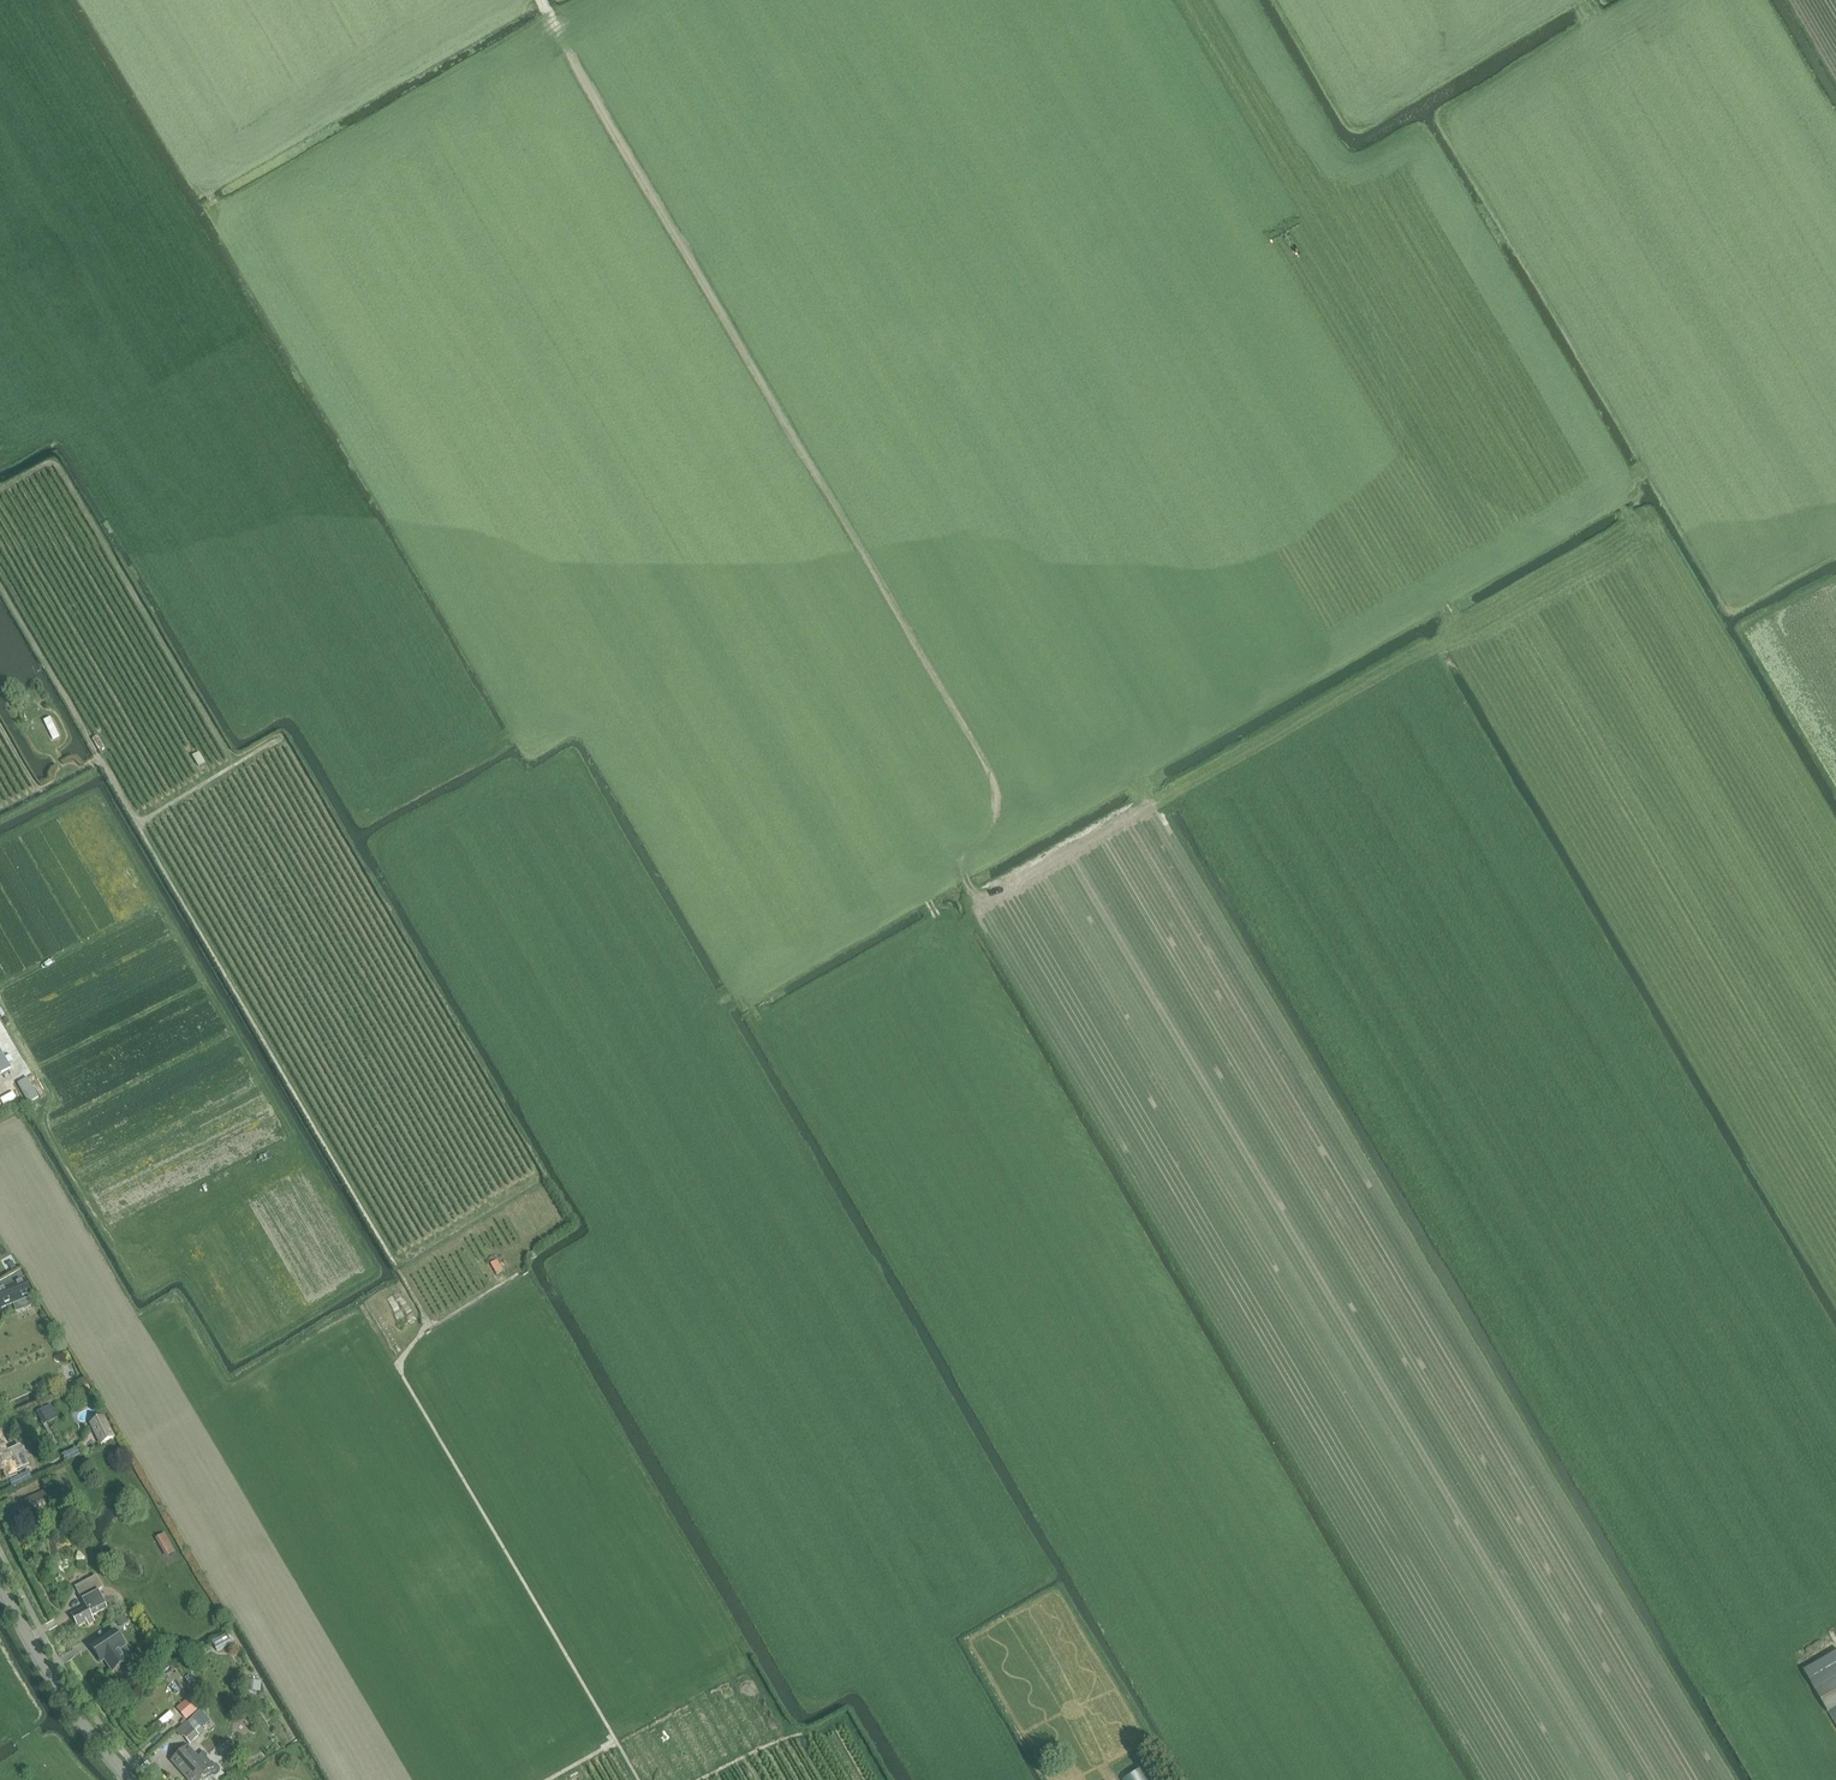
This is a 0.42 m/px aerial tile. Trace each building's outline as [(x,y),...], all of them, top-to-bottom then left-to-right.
[(50,739),(60,735),(51,715),(42,719),(50,739)] [(93,750),(102,748),(99,735),(90,738),(93,750)] [(11,1068),(0,1049),(0,1074),(11,1068)] [(15,1084),(28,1102),(39,1094),(27,1076),(15,1084)] [(496,1258),(489,1262),(496,1272),(503,1267),(496,1258)] [(0,1290),(0,1304),(2,1309),(13,1304),(29,1298),(32,1297),(26,1281),(25,1280),(0,1290)] [(91,1425),(102,1447),(117,1440),(106,1418),(91,1425)] [(0,1446),(0,1470),(6,1467),(9,1475),(23,1469),(14,1449),(7,1452),(4,1445),(0,1446)] [(21,1502),(28,1517),(51,1507),(45,1492),(21,1502)] [(86,1607),(71,1615),(78,1627),(87,1622),(89,1626),(95,1622),(92,1616),(107,1608),(98,1590),(102,1588),(96,1576),(75,1587),(86,1607)] [(115,1630),(91,1646),(101,1662),(105,1660),(113,1672),(127,1663),(133,1658),(125,1646),(115,1630)] [(925,1659),(931,1667),(947,1655),(939,1644),(933,1648),(935,1651),(925,1659)] [(162,1673),(169,1668),(158,1650),(151,1655),(162,1673)] [(1816,1691),(1828,1713),(1830,1712),(1835,1723),(1835,1680),(1816,1691)] [(191,1697),(177,1709),(186,1720),(201,1708),(191,1697)] [(184,1736),(190,1743),(199,1735),(193,1728),(192,1728),(184,1736)] [(188,1747),(174,1759),(190,1776),(188,1778),(189,1779),(201,1779),(209,1773),(211,1776),(216,1776),(220,1773),(220,1768),(217,1764),(212,1763),(207,1758),(207,1755),(204,1751),(197,1757),(188,1747)] [(1123,1779),(1152,1779),(1145,1767),(1123,1779)]
